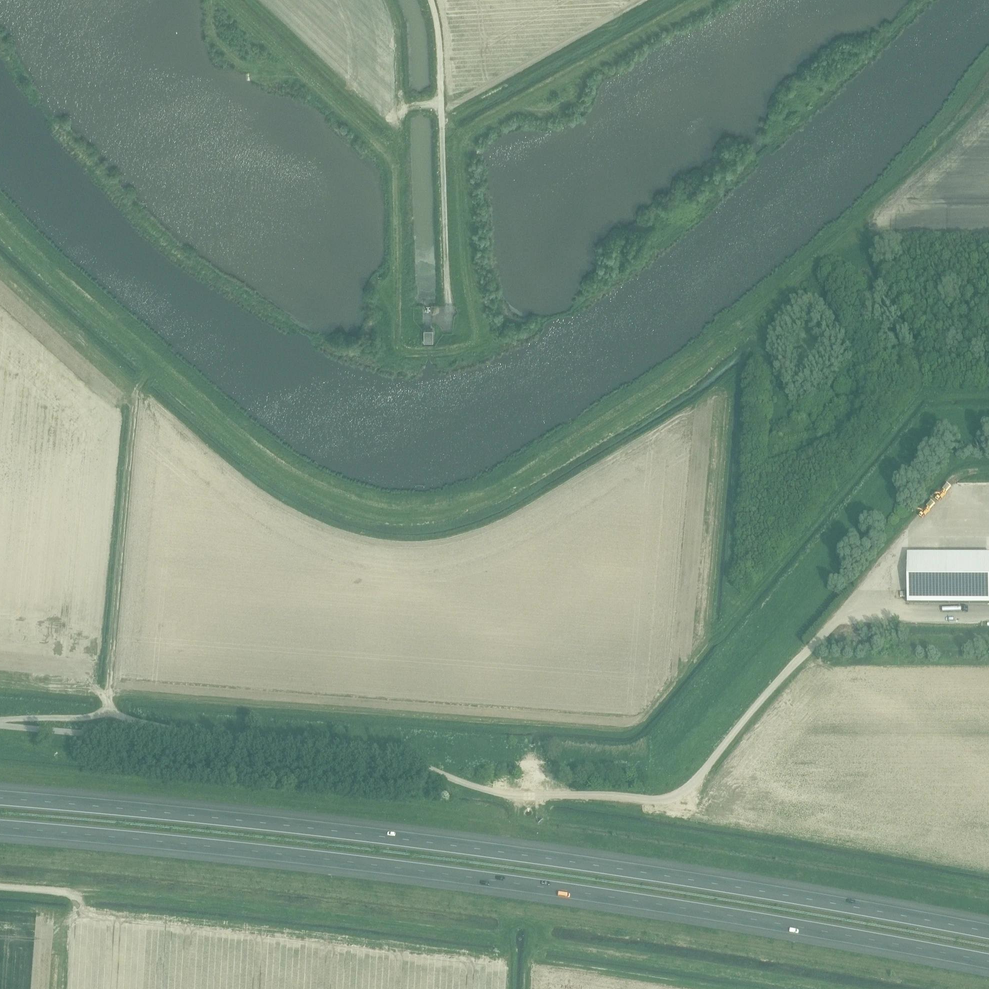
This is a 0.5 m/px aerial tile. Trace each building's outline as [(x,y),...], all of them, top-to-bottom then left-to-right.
[(424,342),(427,342),(433,342),(433,330),(424,330),(424,342)] [(909,557),(909,602),(988,603),(988,557),(909,557)]
